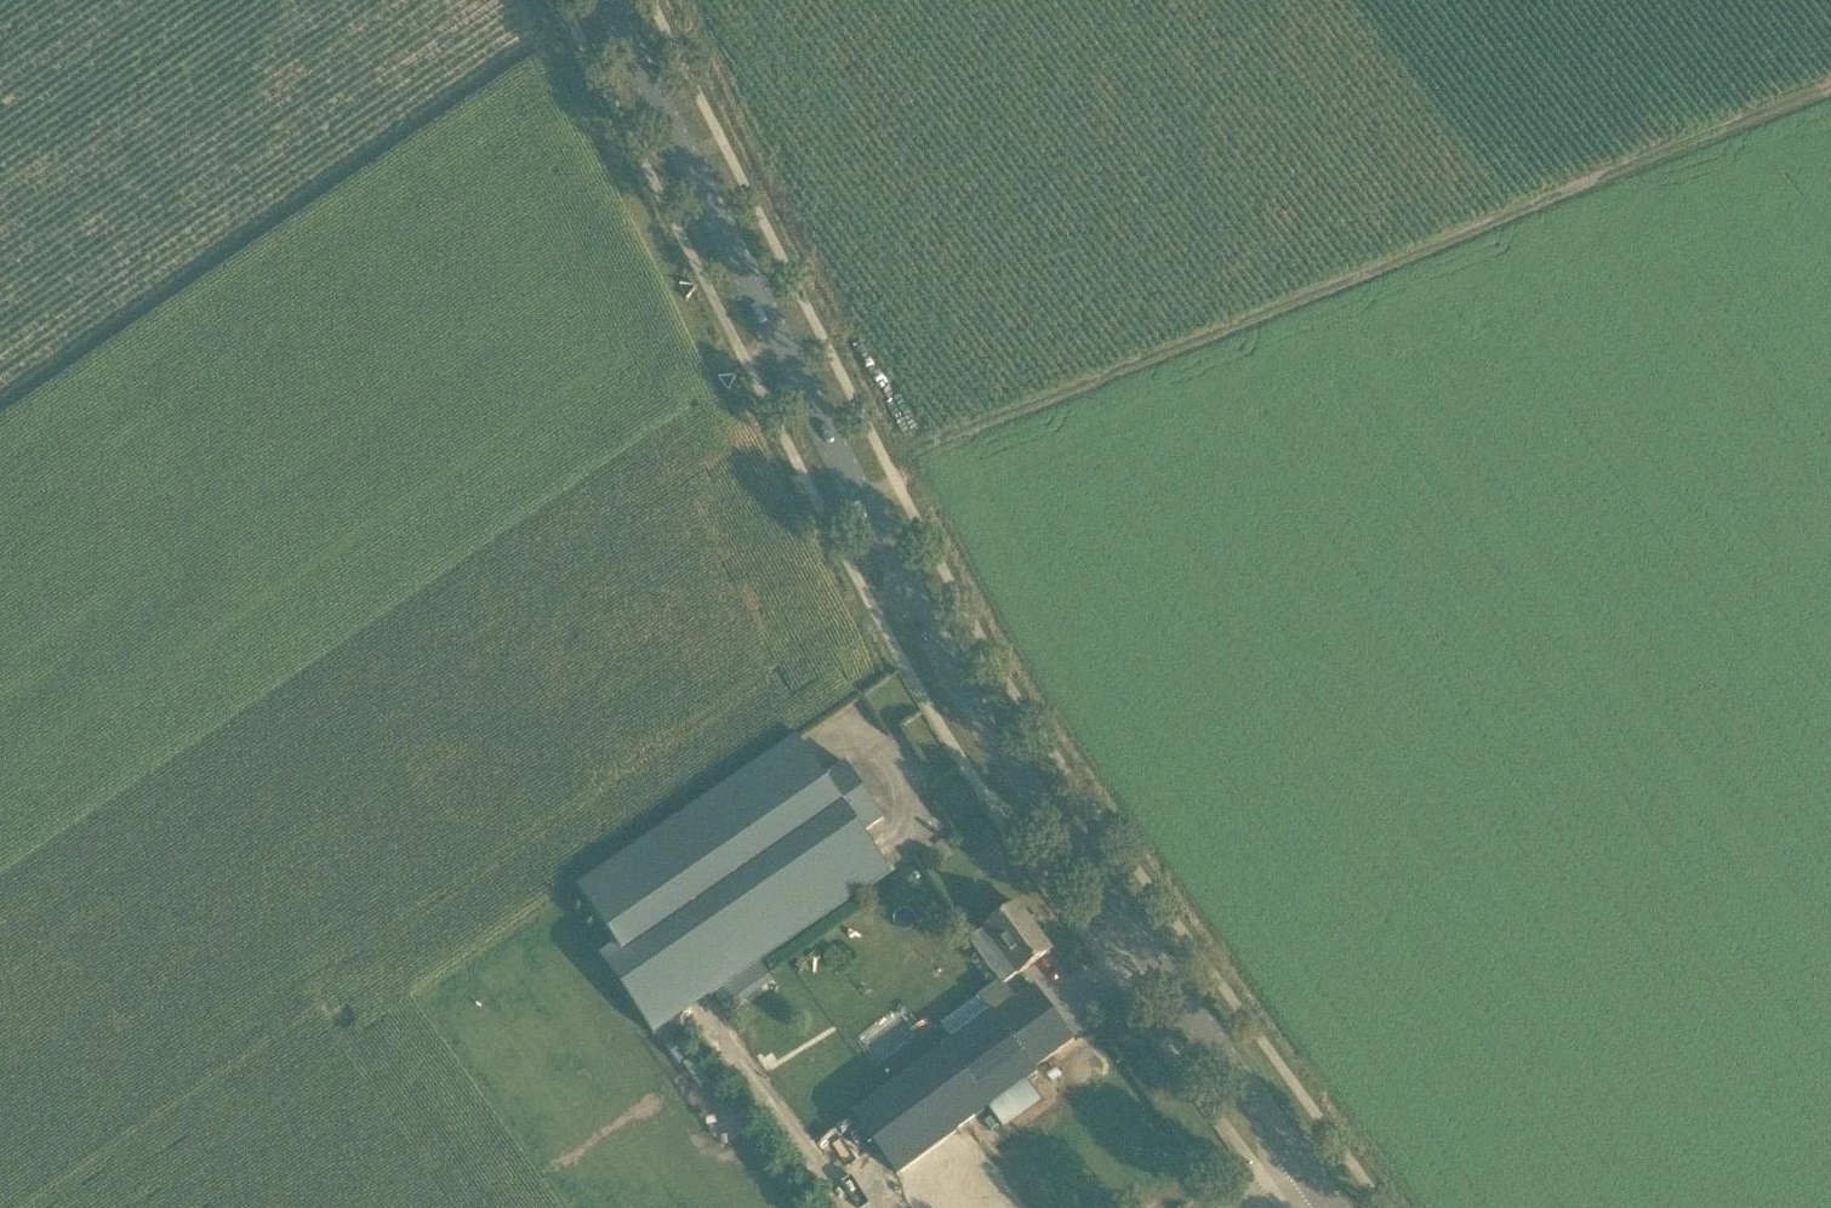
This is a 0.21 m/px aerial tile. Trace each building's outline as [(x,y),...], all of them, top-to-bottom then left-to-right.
[(891,873),(864,833),(884,819),(845,763),(826,777),(798,737),(577,888),(670,1025),(891,873)] [(1018,905),(986,928),(971,940),(1003,986),(1019,974),(1031,965),(1051,950),(1018,905)] [(992,1013),(853,1115),(899,1178),(1037,1076),(1034,1071),(1075,1041),(1035,986),(1015,1001),(994,1016),(992,1013)]
